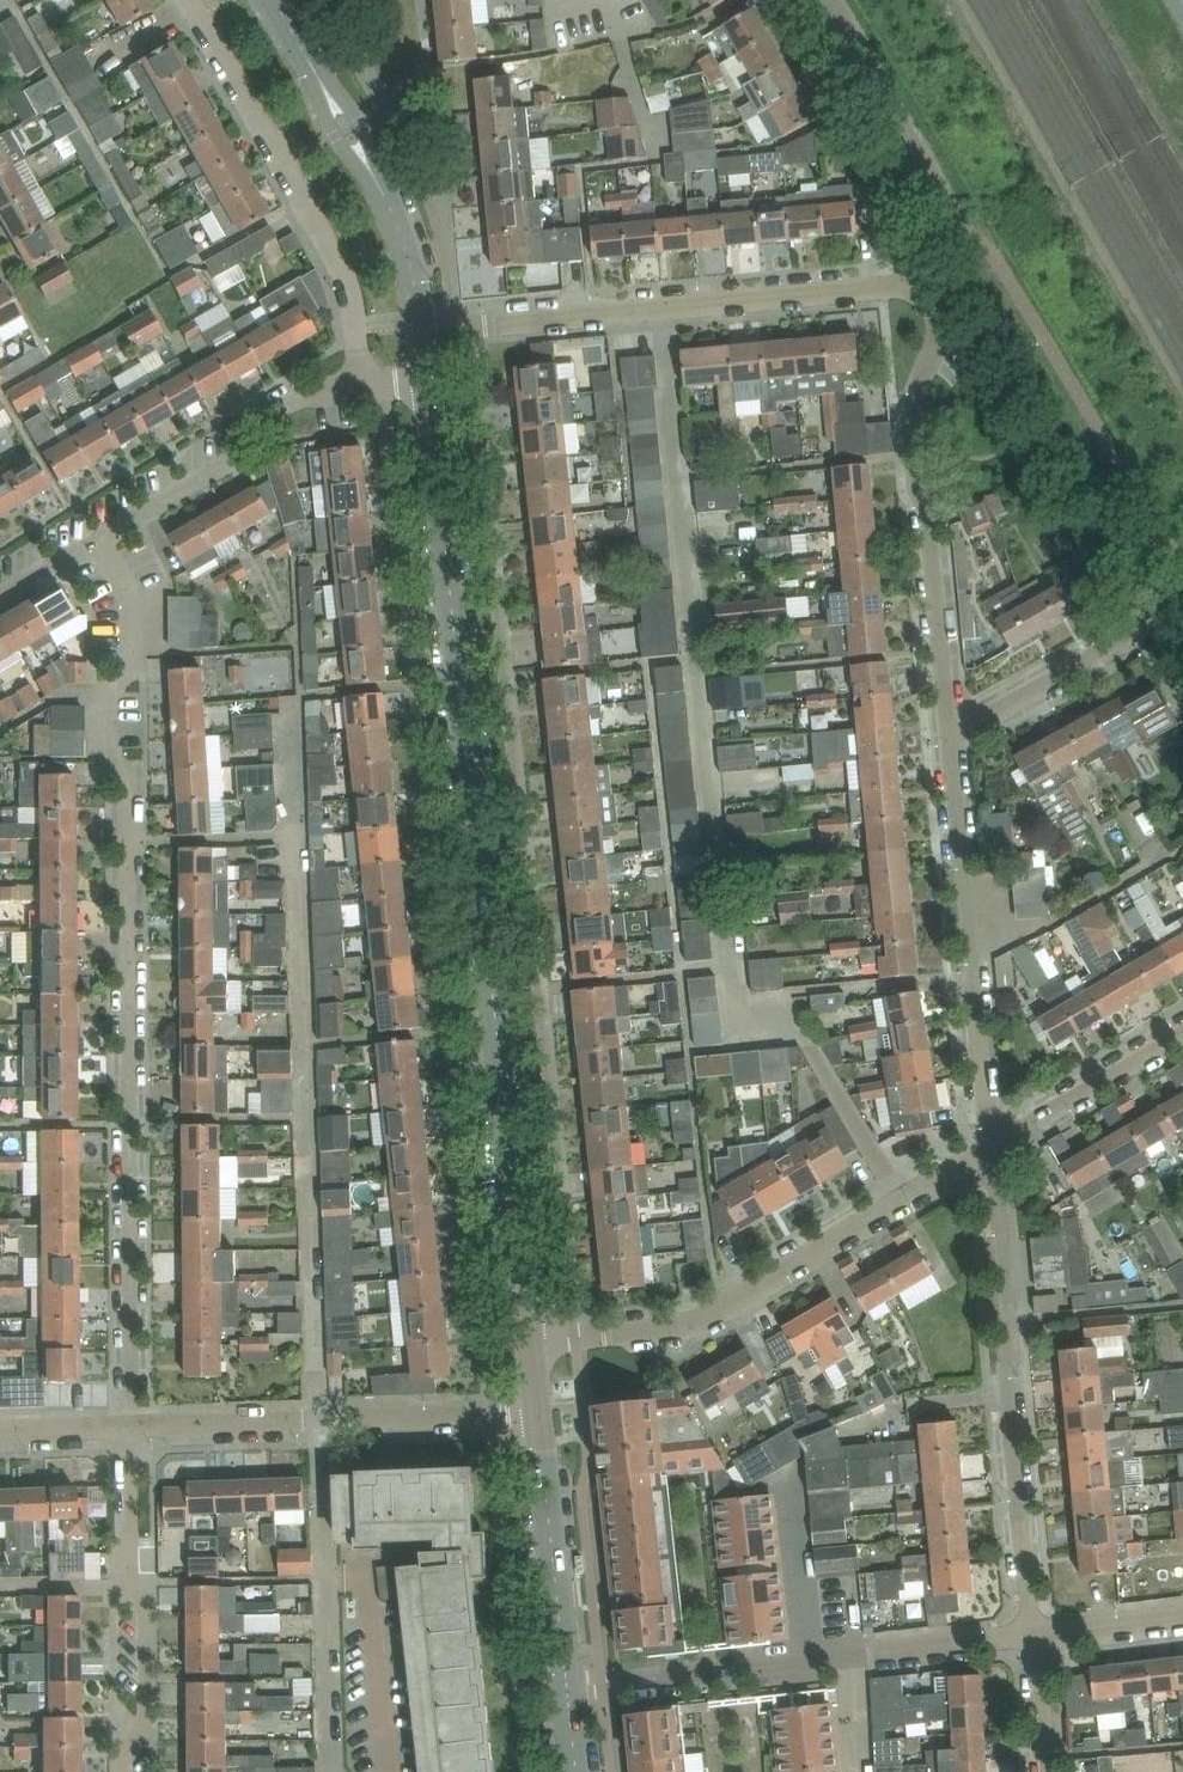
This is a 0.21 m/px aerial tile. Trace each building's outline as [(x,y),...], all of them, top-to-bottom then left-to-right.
[(121,27),(151,10),(146,0),(105,0),(121,27)] [(439,30),(475,26),(472,0),(436,0),(439,30)] [(648,6),(658,23),(669,17),(660,0),(658,0),(648,6)] [(755,9),(714,32),(730,60),(770,37),(755,9)] [(38,12),(26,18),(37,37),(49,30),(38,12)] [(0,24),(15,51),(29,43),(14,16),(0,24)] [(533,41),(547,39),(545,19),(531,21),(533,41)] [(29,43),(15,51),(0,24),(0,58),(1,59),(13,53),(26,75),(42,66),(29,43)] [(475,26),(439,30),(442,63),(478,59),(475,26)] [(37,37),(50,61),(62,54),(49,30),(37,37)] [(786,64),(770,37),(730,60),(740,54),(755,81),(786,64)] [(156,90),(187,73),(170,43),(140,61),(128,68),(144,97),(156,90)] [(50,61),(58,74),(85,59),(77,45),(62,54),(50,61)] [(699,61),(705,73),(720,65),(713,53),(699,61)] [(93,73),(85,59),(58,74),(66,88),(93,73)] [(737,109),(745,122),(759,114),(801,91),(786,64),(755,81),(743,88),(751,101),(737,109)] [(726,77),(720,65),(705,73),(711,85),(726,77)] [(101,86),(99,84),(93,73),(66,88),(74,102),(98,88),(101,86)] [(187,73),(156,90),(172,118),(192,107),(203,100),(187,73)] [(49,77),(24,91),(37,115),(62,101),(49,77)] [(511,78),(500,79),(476,81),(479,113),(514,109),(511,78)] [(74,102),(88,127),(112,114),(98,88),(74,102)] [(648,90),(653,112),(671,108),(669,99),(656,102),(653,89),(648,90)] [(817,119),(801,91),(759,114),(772,138),(786,136),(817,119)] [(554,105),(553,92),(536,93),(537,107),(554,105)] [(192,107),(172,118),(189,146),(208,135),(219,129),(211,114),(217,111),(210,98),(204,102),(203,100),(192,107)] [(616,130),(639,128),(630,98),(601,101),(602,114),(614,112),(616,130)] [(704,102),(670,110),(673,135),(707,131),(704,102)] [(514,109),(479,113),(482,144),(530,139),(527,108),(514,109)] [(46,123),(56,141),(66,136),(77,129),(67,111),(46,123)] [(112,114),(88,127),(98,145),(110,138),(122,131),(112,114)] [(814,131),(816,149),(852,145),(837,119),(814,131)] [(624,159),(648,157),(639,128),(616,130),(609,131),(610,142),(622,141),(624,159)] [(77,129),(66,136),(75,153),(87,146),(77,129)] [(235,157),(219,129),(208,135),(189,146),(205,175),(235,157)] [(717,150),(715,130),(707,131),(673,135),(675,154),(684,153),(709,150),(717,150)] [(11,167),(24,160),(25,159),(9,131),(0,136),(0,173),(11,167)] [(814,131),(783,147),(783,153),(785,165),(817,161),(816,149),(814,131)] [(530,139),(482,144),(485,174),(533,170),(530,139)] [(116,149),(104,155),(120,184),(132,177),(116,149)] [(709,150),(684,153),(686,171),(711,169),(709,150)] [(686,171),(684,153),(675,154),(665,155),(668,183),(686,181),(685,171),(686,171)] [(750,156),(752,173),(785,170),(784,165),(785,165),(783,153),(750,156)] [(752,173),(750,156),(718,159),(720,177),(752,173)] [(209,210),(221,203),(251,186),(235,157),(205,175),(192,182),(209,210)] [(27,196),(11,167),(0,173),(0,211),(27,196)] [(101,169),(89,176),(99,192),(111,186),(101,169)] [(533,170),(485,174),(488,206),(523,202),(536,201),(533,170)] [(576,174),(562,175),(564,199),(579,198),(576,174)] [(132,177),(120,184),(131,201),(142,195),(132,177)] [(111,186),(99,192),(109,209),(120,202),(111,186)] [(268,215),(251,186),(221,203),(209,210),(225,239),(268,215)] [(820,191),(824,237),(858,234),(855,203),(853,204),(852,192),(847,188),(820,191)] [(820,191),(787,194),(788,197),(792,240),(824,237),(820,191)] [(623,207),(639,206),(638,193),(622,194),(623,207)] [(607,209),(623,207),(622,194),(606,196),(607,209)] [(0,211),(0,219),(13,241),(43,224),(27,196),(0,211)] [(689,199),(691,219),(691,220),(694,250),(726,247),(723,216),(709,217),(707,197),(689,199)] [(788,197),(755,200),(756,213),(759,244),(792,240),(788,197)] [(581,222),(579,198),(564,199),(566,223),(581,222)] [(523,202),(488,206),(491,237),(544,232),(543,217),(525,219),(523,202)] [(759,244),(756,213),(723,216),(726,247),(759,244)] [(156,217),(144,224),(154,242),(165,235),(156,217)] [(658,222),(661,253),(694,250),(691,220),(691,219),(658,222)] [(628,256),(661,253),(658,222),(625,225),(628,256)] [(43,224),(13,241),(29,270),(60,253),(43,224)] [(269,225),(228,248),(237,265),(263,251),(265,244),(277,237),(269,225)] [(591,229),(592,236),(594,260),(628,256),(625,225),(591,229)] [(544,232),(491,237),(494,268),(585,261),(582,228),(544,232)] [(165,235),(154,242),(170,270),(204,250),(200,243),(194,246),(190,238),(179,245),(171,232),(165,235)] [(286,255),(302,246),(294,233),(278,241),(286,255)] [(213,279),(237,265),(228,248),(204,262),(213,279)] [(63,264),(35,280),(44,296),(72,280),(63,264)] [(170,280),(179,297),(200,285),(191,269),(170,280)] [(287,349),(315,333),(308,320),(329,307),(321,284),(319,276),(315,269),(299,279),(299,280),(299,279),(304,287),(279,302),(282,308),(268,317),(271,323),(287,349)] [(0,287),(0,328),(21,316),(3,285),(0,287)] [(121,327),(126,337),(134,350),(163,333),(150,310),(121,327)] [(233,324),(258,366),(285,350),(287,349),(271,323),(259,330),(250,314),(234,324),(233,324)] [(201,334),(210,349),(214,357),(229,383),(258,366),(233,324),(234,324),(230,317),(202,334),(201,334)] [(195,357),(210,349),(201,334),(202,334),(194,320),(193,320),(194,321),(180,329),(195,357)] [(98,353),(126,337),(121,327),(92,343),(98,353)] [(868,454),(865,425),(863,402),(846,404),(844,381),(861,380),(857,336),(825,339),(828,374),(830,392),(825,392),(825,396),(826,408),(837,407),(839,423),(835,423),(837,441),(838,457),(868,454)] [(549,361),(604,358),(603,337),(548,340),(549,361)] [(797,377),(828,374),(825,339),(794,342),(797,377)] [(799,398),(797,377),(794,342),(762,345),(768,399),(762,400),(763,414),(777,413),(775,402),(799,400),(799,398)] [(64,358),(72,373),(75,378),(103,362),(98,353),(92,343),(64,358)] [(762,345),(731,348),(736,403),(762,400),(768,399),(762,345)] [(45,359),(39,348),(18,359),(13,362),(20,374),(45,359)] [(738,417),(736,403),(731,348),(682,353),(685,388),(718,385),(723,438),(740,437),(738,417)] [(639,357),(642,387),(653,386),(658,386),(655,356),(639,357)] [(200,399),(229,383),(214,357),(185,373),(200,399)] [(624,389),(630,388),(642,387),(639,357),(621,359),(624,389)] [(72,373),(64,358),(34,375),(42,389),(72,373)] [(172,416),(200,399),(185,373),(177,359),(149,375),(172,416)] [(13,362),(2,368),(9,381),(20,374),(13,362)] [(557,365),(547,366),(512,370),(515,390),(519,389),(520,399),(572,394),(570,379),(559,380),(557,365)] [(596,392),(615,390),(613,372),(594,374),(596,392)] [(47,396),(42,389),(34,375),(5,391),(17,413),(47,396)] [(129,406),(144,432),(172,416),(149,375),(121,392),(129,406)] [(653,386),(642,387),(630,388),(632,405),(655,403),(653,386)] [(616,403),(615,390),(596,392),(597,405),(616,403)] [(144,432),(129,406),(121,392),(92,408),(92,407),(91,407),(100,422),(115,449),(144,432)] [(573,394),(572,394),(520,399),(521,411),(517,411),(519,429),(564,425),(576,423),(573,394)] [(632,405),(633,420),(656,418),(655,403),(632,405)] [(115,449),(100,422),(91,407),(63,424),(64,425),(63,425),(87,465),(115,449)] [(837,407),(826,408),(828,424),(830,441),(837,441),(835,423),(839,423),(837,407)] [(57,482),(87,465),(63,425),(52,431),(42,413),(24,424),(57,482)] [(778,428),(777,423),(777,413),(763,414),(765,430),(778,428)] [(658,434),(656,418),(633,420),(635,436),(658,434)] [(521,449),(525,449),(526,459),(567,454),(564,425),(519,429),(521,449)] [(788,429),(771,430),(774,459),(804,457),(802,436),(789,437),(788,429)] [(635,436),(636,452),(659,449),(658,434),(635,436)] [(602,452),(622,450),(621,436),(601,439),(602,452)] [(327,485),(366,481),(362,447),(324,451),(327,485)] [(661,465),(659,449),(636,452),(637,468),(661,465)] [(622,450),(602,452),(603,463),(623,461),(622,450)] [(523,471),(525,490),(570,485),(567,454),(526,459),(528,470),(523,471)] [(271,479),(277,498),(299,491),(288,455),(266,462),(271,479)] [(38,467),(33,459),(16,470),(11,462),(0,468),(0,469),(5,477),(21,504),(50,487),(38,467)] [(834,467),(838,503),(873,501),(869,464),(834,467)] [(663,482),(662,476),(661,465),(637,468),(639,484),(663,482)] [(21,504),(5,477),(0,469),(0,517),(21,504)] [(726,497),(740,496),(738,479),(695,483),(699,514),(727,511),(726,497)] [(370,514),(366,481),(327,485),(331,518),(370,514)] [(639,484),(640,500),(664,497),(663,482),(639,484)] [(574,514),(570,485),(525,490),(527,509),(532,508),(533,518),(574,514)] [(257,487),(228,504),(243,531),(272,514),(257,487)] [(277,498),(286,526),(299,522),(309,521),(301,497),(299,491),(277,498)] [(1001,491),(987,496),(994,517),(1008,511),(1001,491)] [(803,497),(804,509),(819,507),(818,495),(803,497)] [(959,506),(959,507),(964,521),(970,537),(989,531),(992,540),(997,554),(1007,551),(1001,536),(994,517),(987,496),(959,506)] [(666,512),(664,497),(640,500),(642,515),(666,512)] [(804,509),(803,497),(775,500),(776,511),(804,509)] [(875,530),(873,501),(838,503),(841,533),(875,530)] [(228,504),(199,521),(214,547),(243,531),(228,504)] [(629,522),(628,510),(608,512),(609,524),(629,522)] [(667,527),(666,512),(642,515),(643,529),(667,527)] [(318,520),(315,520),(318,553),(334,552),(373,548),(370,514),(331,518),(318,520)] [(577,544),(574,514),(533,518),(534,530),(529,530),(531,549),(577,544)] [(191,575),(212,563),(220,558),(214,547),(199,521),(184,529),(180,527),(174,530),(174,535),(170,537),(191,575)] [(305,541),(299,522),(286,526),(291,545),(305,541)] [(643,529),(645,545),(669,543),(667,527),(643,529)] [(757,528),(741,529),(742,541),(757,540),(758,540),(757,528)] [(875,530),(841,533),(843,562),(878,559),(875,530)] [(759,555),(793,552),(792,536),(758,540),(757,540),(759,555)] [(272,546),(279,557),(293,549),(286,537),(272,546)] [(671,558),(669,543),(645,545),(646,561),(671,558)] [(534,568),(538,568),(539,579),(580,575),(577,544),(531,549),(534,568)] [(338,585),(377,581),(373,548),(334,552),(338,585)] [(646,561),(648,577),(672,575),(671,558),(646,561)] [(809,559),(810,571),(825,570),(824,558),(809,559)] [(795,561),(795,568),(796,573),(810,571),(809,559),(795,561)] [(881,590),(878,559),(843,562),(846,594),(881,590)] [(249,575),(247,572),(242,562),(228,571),(235,583),(249,575)] [(300,567),(301,588),(315,587),(314,567),(300,567)] [(221,591),(235,583),(228,571),(214,578),(221,591)] [(583,604),(580,575),(539,579),(540,589),(536,589),(538,608),(583,604)] [(674,589),(672,575),(648,577),(649,591),(674,589)] [(959,589),(968,588),(971,588),(969,577),(957,578),(959,589)] [(342,618),(380,614),(377,581),(338,585),(342,618)] [(77,616),(58,584),(29,601),(48,633),(77,616)] [(1043,633),(1027,605),(1028,605),(1017,585),(986,602),(1012,649),(1043,633)] [(316,609),(315,587),(301,588),(303,609),(316,609)] [(674,589),(649,591),(641,592),(643,609),(675,605),(674,589)] [(1028,605),(1027,605),(1043,633),(1073,616),(1059,589),(1028,605)] [(830,626),(884,621),(881,590),(846,594),(830,595),(831,610),(829,610),(830,620),(830,626)] [(1008,651),(1002,640),(985,649),(984,644),(984,637),(975,638),(971,594),(969,595),(959,596),(963,639),(966,669),(978,667),(1008,651)] [(202,598),(180,598),(171,598),(172,615),(202,615),(202,598)] [(789,619),(787,599),(717,606),(718,625),(789,619)] [(48,633),(29,601),(0,618),(0,619),(19,651),(48,633)] [(585,617),(583,604),(538,608),(540,628),(545,627),(546,638),(601,632),(599,616),(585,617)] [(677,622),(675,605),(643,609),(644,623),(640,623),(640,626),(677,622)] [(345,651),(384,647),(380,614),(342,618),(345,651)] [(172,615),(172,631),(202,630),(202,615),(172,615)] [(202,648),(220,648),(220,615),(202,615),(202,630),(202,648)] [(19,651),(0,619),(0,662),(19,651)] [(831,658),(887,653),(884,621),(830,626),(830,620),(815,622),(816,633),(814,634),(815,641),(829,640),(831,658)] [(679,636),(677,622),(640,626),(641,641),(679,636)] [(816,633),(815,622),(800,623),(802,635),(814,634),(816,633)] [(172,631),(172,648),(202,648),(202,630),(172,631)] [(601,632),(546,638),(547,649),(542,649),(544,669),(568,666),(590,663),(605,662),(601,632)] [(318,633),(304,634),(305,655),(319,654),(318,633)] [(680,655),(679,636),(641,641),(643,658),(680,655)] [(349,686),(388,681),(384,647),(345,651),(349,686)] [(306,676),(317,676),(320,675),(319,654),(305,655),(306,676)] [(854,666),(857,698),(891,694),(888,663),(854,666)] [(68,665),(67,665),(68,684),(82,684),(87,684),(87,665),(82,665),(68,665)] [(244,665),(230,666),(231,684),(245,683),(244,665)] [(684,666),(657,668),(658,673),(660,694),(686,691),(684,671),(684,666)] [(201,669),(196,669),(172,671),(174,704),(203,702),(201,669)] [(822,686),(820,669),(777,673),(778,690),(822,686)] [(58,690),(48,673),(36,681),(45,697),(58,690)] [(549,711),(591,706),(587,676),(541,681),(543,701),(548,700),(549,711)] [(740,677),(711,679),(714,711),(744,708),(740,677)] [(27,708),(39,701),(29,684),(17,692),(27,708)] [(1125,707),(1120,699),(1094,714),(1117,755),(1110,758),(1117,771),(1130,764),(1123,751),(1143,740),(1145,744),(1179,724),(1159,688),(1125,707)] [(688,711),(686,691),(660,694),(662,714),(688,711)] [(345,698),(349,732),(388,728),(384,694),(345,698)] [(822,695),(823,707),(838,705),(837,694),(822,695)] [(894,725),(891,694),(857,698),(860,729),(894,725)] [(823,707),(822,695),(807,696),(809,708),(823,707)] [(5,721),(17,714),(7,697),(0,702),(0,713),(5,721)] [(630,714),(649,712),(648,700),(628,702),(630,714)] [(203,702),(174,704),(176,737),(205,735),(203,702)] [(549,711),(551,722),(545,722),(547,741),(593,736),(594,736),(592,721),(604,720),(603,705),(591,706),(589,707),(549,711)] [(52,724),(82,723),(82,707),(51,707),(52,724)] [(662,714),(664,730),(690,727),(688,711),(662,714)] [(235,733),(273,731),(272,714),(234,716),(235,733)] [(1131,779),(1136,776),(1130,764),(1117,771),(1110,758),(1117,755),(1094,714),(1068,729),(1084,757),(1083,757),(1088,765),(1101,758),(1111,775),(1117,772),(1123,783),(1131,779)] [(322,715),(308,716),(308,735),(322,735),(322,715)] [(52,740),(82,740),(82,723),(52,724),(52,726),(52,740)] [(860,729),(861,741),(863,760),(897,757),(894,725),(860,729)] [(33,726),(34,731),(34,757),(52,757),(52,740),(52,726),(33,726)] [(692,745),(690,727),(664,730),(666,747),(692,745)] [(391,761),(388,728),(349,732),(352,765),(391,761)] [(1068,729),(1042,743),(1058,771),(1065,784),(1059,787),(1066,800),(1079,792),(1072,781),(1078,778),(1070,764),(1083,757),(1084,757),(1068,729)] [(19,731),(20,757),(34,757),(34,731),(19,731)] [(274,747),(273,731),(235,733),(236,750),(274,747)] [(321,735),(308,735),(309,769),(338,767),(336,753),(336,734),(331,734),(323,735),(321,735)] [(207,768),(205,735),(176,737),(178,770),(207,768)] [(597,766),(594,736),(547,741),(550,760),(555,760),(556,771),(597,766)] [(52,757),(82,757),(82,740),(52,740),(52,757)] [(1042,743),(1015,758),(1020,767),(1028,781),(1038,799),(1051,823),(1063,816),(1072,811),(1066,800),(1059,787),(1065,784),(1058,771),(1042,743)] [(719,748),(722,772),(722,773),(758,770),(755,744),(719,748)] [(667,763),(694,761),(692,745),(666,747),(667,763)] [(634,750),(635,762),(654,760),(653,747),(634,750)] [(828,757),(829,769),(832,769),(844,768),(843,756),(828,757)] [(829,769),(828,757),(814,759),(815,765),(815,771),(829,769)] [(863,760),(847,762),(850,792),(900,788),(897,757),(863,760)] [(654,760),(635,762),(637,773),(656,771),(654,760)] [(20,808),(39,807),(74,807),(74,775),(62,775),(62,761),(20,761),(20,808)] [(352,765),(356,798),(395,794),(391,761),(352,765)] [(667,763),(669,779),(695,777),(694,761),(667,763)] [(239,798),(247,798),(277,796),(275,764),(237,766),(239,798)] [(554,801),(601,796),(597,766),(556,771),(557,781),(552,782),(554,801)] [(207,768),(178,770),(180,803),(209,801),(225,800),(223,767),(207,768)] [(338,767),(309,769),(310,802),(324,801),(323,787),(340,785),(338,767)] [(697,792),(695,777),(669,779),(671,794),(697,792)] [(1142,799),(1131,779),(1123,783),(1117,787),(1128,807),(1142,799)] [(900,788),(850,792),(853,824),(868,822),(903,819),(900,788)] [(699,809),(697,792),(671,794),(672,810),(699,809)] [(1080,809),(1086,805),(1079,792),(1066,800),(1072,811),(1063,816),(1077,841),(1093,832),(1080,809)] [(395,794),(356,798),(359,832),(398,828),(395,794)] [(279,824),(277,796),(247,798),(249,831),(274,829),(279,824)] [(604,825),(601,796),(554,801),(556,820),(561,819),(562,830),(604,825)] [(209,801),(180,803),(182,836),(212,835),(209,801)] [(324,801),(310,802),(311,822),(324,822),(324,820),(324,801)] [(640,808),(642,821),(661,819),(659,806),(640,808)] [(39,807),(39,824),(20,824),(0,824),(0,840),(17,840),(39,840),(39,839),(74,838),(74,807),(39,807)] [(700,824),(699,809),(672,810),(674,827),(700,824)] [(1113,810),(1100,818),(1105,828),(1119,821),(1113,810)] [(765,813),(729,817),(731,835),(767,832),(765,813)] [(848,818),(834,819),(835,831),(850,830),(848,818)] [(661,819),(642,821),(643,834),(662,832),(661,819)] [(834,819),(821,821),(820,821),(821,833),(835,831),(834,819)] [(868,822),(871,853),(906,850),(903,819),(868,822)] [(562,830),(563,840),(558,841),(560,860),(605,855),(607,855),(605,840),(618,838),(617,824),(604,825),(562,830)] [(674,827),(676,843),(702,840),(700,824),(674,827)] [(402,861),(398,828),(359,832),(363,865),(402,861)] [(75,869),(74,838),(39,839),(39,840),(40,870),(75,869)] [(17,840),(0,840),(0,853),(17,853),(17,840)] [(704,857),(702,840),(676,843),(677,860),(704,857)] [(206,848),(182,849),(183,883),(213,883),(229,882),(229,858),(213,858),(213,848),(206,848)] [(313,869),(326,868),(325,849),(312,849),(313,869)] [(871,853),(874,884),(909,881),(906,850),(871,853)] [(605,855),(560,860),(562,880),(567,879),(568,889),(610,885),(609,869),(607,855),(605,855)] [(705,873),(704,857),(677,860),(679,875),(705,873)] [(406,894),(402,861),(363,865),(354,866),(356,883),(365,882),(367,898),(406,894)] [(246,864),(241,869),(241,881),(256,880),(256,864),(246,864)] [(648,881),(667,878),(666,866),(647,868),(648,881)] [(326,868),(313,869),(314,902),(342,900),(341,868),(326,869),(326,868)] [(1014,870),(1016,887),(1046,884),(1044,868),(1014,870)] [(40,870),(40,885),(16,885),(16,887),(0,887),(0,901),(16,901),(40,901),(75,900),(75,869),(40,870)] [(707,888),(705,873),(679,875),(681,891),(707,888)] [(649,892),(669,890),(667,878),(648,881),(649,892)] [(854,880),(840,882),(841,894),(855,892),(854,880)] [(242,899),(284,898),(283,881),(242,882),(242,899)] [(912,912),(909,881),(874,884),(877,915),(912,912)] [(230,915),(229,882),(213,883),(183,883),(183,915),(213,915),(230,915)] [(826,895),(841,894),(840,882),(825,883),(826,895)] [(1046,884),(1016,887),(1017,904),(1047,901),(1046,884)] [(614,914),(610,885),(568,889),(570,900),(564,901),(566,920),(614,914)] [(708,903),(707,888),(681,891),(682,906),(708,903)] [(810,891),(779,894),(781,924),(812,922),(810,891)] [(406,894),(367,898),(370,932),(409,927),(406,894)] [(1135,903),(1145,920),(1148,925),(1156,938),(1162,949),(1177,975),(1182,971),(1182,930),(1178,922),(1168,928),(1149,895),(1135,903)] [(75,900),(40,901),(16,901),(40,901),(40,932),(75,931),(75,900)] [(342,900),(314,902),(315,936),(343,934),(345,934),(342,900)] [(16,914),(16,901),(0,901),(0,914),(16,914)] [(1047,901),(1017,904),(1019,920),(1049,918),(1047,901)] [(710,918),(708,903),(682,906),(684,921),(710,918)] [(672,921),(671,908),(651,910),(653,923),(672,921)] [(877,915),(880,946),(915,943),(912,912),(877,915)] [(267,915),(267,932),(267,948),(283,948),(287,948),(287,914),(267,915)] [(574,938),(575,949),(617,944),(614,914),(566,920),(569,939),(574,938)] [(213,915),(183,915),(183,948),(214,948),(230,948),(230,915),(213,915)] [(686,937),(712,934),(710,918),(684,921),(686,937)] [(653,928),(655,940),(674,938),(672,925),(653,928)] [(1148,925),(1138,931),(1146,944),(1156,938),(1148,925)] [(374,964),(413,960),(409,927),(370,932),(374,964)] [(255,947),(255,930),(243,930),(243,947),(255,947)] [(14,931),(13,958),(23,958),(24,931),(14,931)] [(40,932),(25,932),(25,950),(25,963),(40,963),(75,963),(75,931),(40,932)] [(1128,1003),(1152,990),(1136,964),(1126,969),(1115,949),(1116,949),(1110,938),(1107,932),(1092,941),(1128,1003)] [(316,970),(336,968),(347,967),(346,958),(343,934),(315,936),(316,970)] [(714,956),(712,934),(686,937),(688,959),(714,956)] [(1088,935),(1076,942),(1084,955),(1082,956),(1092,974),(1082,980),(1089,992),(1104,1018),(1128,1003),(1092,941),(1088,935)] [(656,952),(675,950),(674,938),(655,940),(656,952)] [(883,978),(918,975),(915,943),(880,946),(861,948),(861,942),(846,944),(847,956),(861,954),(862,965),(882,964),(883,978)] [(617,944),(575,949),(576,959),(571,960),(573,980),(632,974),(629,943),(617,945),(617,944)] [(1012,951),(1015,956),(1036,991),(1040,989),(1051,983),(1045,973),(1027,943),(1021,946),(1012,951)] [(847,956),(846,944),(831,945),(832,957),(847,956)] [(255,967),(283,967),(284,967),(283,948),(267,948),(255,948),(255,947),(243,947),(243,964),(255,964),(255,967)] [(214,981),(214,948),(183,948),(184,981),(214,981)] [(1161,949),(1136,964),(1152,990),(1176,975),(1161,949)] [(752,993),(785,990),(782,958),(749,961),(752,993)] [(378,997),(416,992),(413,960),(374,964),(375,979),(365,980),(367,998),(378,997)] [(24,977),(41,976),(41,994),(76,994),(75,963),(40,963),(25,963),(23,963),(24,977)] [(690,979),(692,998),(719,996),(717,976),(690,979)] [(1063,976),(1051,983),(1058,995),(1065,1006),(1076,999),(1069,988),(1066,981),(1063,976)] [(336,977),(316,979),(317,1003),(346,1000),(342,977),(336,977)] [(214,981),(184,981),(184,996),(180,997),(177,1000),(176,1004),(177,1008),(180,1011),(184,1012),(184,1014),(214,1014),(230,1013),(229,981),(214,981)] [(1064,1006),(1058,995),(1051,983),(1040,989),(1054,1012),(1039,1020),(1054,1047),(1080,1032),(1064,1006)] [(577,1012),(578,1022),(618,1018),(615,988),(593,990),(570,993),(572,1012),(577,1012)] [(416,992),(378,997),(382,1032),(420,1028),(420,1027),(426,1024),(428,1018),(426,1012),(421,1009),(418,1008),(416,992)] [(887,997),(893,1027),(925,1022),(920,992),(887,997)] [(1089,992),(1064,1006),(1080,1032),(1104,1018),(1089,992)] [(846,1008),(845,993),(811,996),(813,1011),(846,1008)] [(76,1025),(76,994),(41,994),(41,1011),(23,1011),(23,1025),(76,1025)] [(254,997),(254,1014),(255,1014),(291,1013),(291,996),(254,997)] [(694,1015),(720,1012),(719,996),(692,998),(694,1015)] [(317,1003),(318,1039),(347,1036),(346,1000),(317,1003)] [(661,1002),(662,1014),(682,1012),(680,1000),(661,1002)] [(663,1025),(683,1023),(682,1012),(662,1014),(663,1025)] [(694,1015),(695,1030),(722,1027),(720,1012),(694,1015)] [(214,1014),(184,1014),(184,1047),(214,1047),(214,1014)] [(254,1014),(244,1015),(244,1030),(256,1030),(255,1014),(254,1014)] [(576,1052),(621,1047),(620,1034),(633,1032),(631,1017),(618,1018),(578,1022),(579,1033),(574,1033),(576,1052)] [(877,1023),(864,1025),(866,1040),(878,1037),(882,1059),(930,1051),(925,1022),(893,1027),(879,1030),(877,1023)] [(76,1038),(76,1025),(23,1025),(24,1056),(41,1056),(76,1056),(83,1056),(83,1038),(76,1038)] [(852,1042),(866,1040),(864,1025),(850,1028),(852,1042)] [(697,1046),(724,1043),(722,1027),(695,1030),(697,1046)] [(821,1045),(833,1066),(845,1063),(840,1037),(818,1041),(821,1045)] [(416,1040),(392,1043),(378,1044),(382,1078),(420,1074),(416,1040)] [(214,1047),(184,1047),(185,1079),(215,1079),(230,1079),(230,1046),(214,1047)] [(263,1078),(294,1078),(293,1046),(292,1046),(261,1046),(261,1078),(263,1078)] [(621,1047),(576,1052),(578,1071),(583,1071),(584,1082),(625,1077),(621,1047)] [(801,1047),(788,1048),(790,1067),(802,1066),(801,1047)] [(790,1067),(788,1048),(760,1051),(764,1085),(792,1082),(790,1067)] [(748,1052),(732,1053),(734,1073),(736,1088),(747,1086),(764,1085),(760,1051),(748,1052)] [(935,1081),(930,1051),(882,1059),(886,1082),(888,1082),(889,1089),(935,1081)] [(724,1054),(720,1055),(722,1074),(734,1073),(732,1053),(724,1054)] [(76,1056),(41,1056),(24,1056),(24,1088),(76,1088),(76,1056)] [(687,1058),(667,1061),(668,1072),(688,1070),(687,1058)] [(1162,1107),(1176,1132),(1182,1128),(1182,1067),(1181,1064),(1168,1072),(1182,1096),(1162,1107)] [(333,1065),(319,1065),(320,1084),(333,1083),(334,1083),(333,1065)] [(689,1083),(688,1070),(668,1072),(670,1085),(689,1083)] [(385,1110),(423,1106),(420,1074),(382,1078),(385,1110)] [(628,1107),(625,1077),(584,1082),(586,1092),(580,1093),(582,1112),(628,1107)] [(263,1078),(263,1113),(294,1113),(294,1095),(294,1078),(263,1078)] [(185,1079),(185,1113),(209,1113),(228,1113),(230,1113),(230,1079),(215,1079),(185,1079)] [(886,1082),(874,1084),(877,1098),(882,1127),(896,1125),(898,1137),(934,1131),(933,1123),(931,1112),(941,1111),(935,1081),(889,1089),(888,1082),(886,1082)] [(335,1096),(334,1083),(333,1083),(320,1084),(321,1105),(335,1104),(335,1096)] [(872,1099),(877,1098),(874,1084),(860,1087),(862,1094),(863,1101),(872,1099)] [(23,1119),(42,1119),(77,1119),(76,1088),(24,1088),(22,1088),(23,1119)] [(1129,1095),(1116,1103),(1122,1114),(1135,1106),(1129,1095)] [(1151,1164),(1129,1127),(1129,1126),(1122,1114),(1116,1103),(1101,1111),(1115,1135),(1096,1146),(1117,1183),(1151,1164)] [(385,1110),(389,1143),(427,1139),(423,1106),(385,1110)] [(801,1145),(823,1183),(851,1167),(845,1157),(859,1149),(834,1106),(819,1115),(827,1130),(801,1145)] [(628,1107),(582,1112),(584,1131),(590,1130),(591,1141),(631,1137),(628,1107)] [(1162,1107),(1129,1126),(1129,1127),(1151,1164),(1152,1163),(1144,1150),(1176,1132),(1162,1107)] [(349,1116),(321,1117),(321,1130),(322,1151),(336,1150),(349,1149),(350,1149),(349,1116)] [(675,1132),(695,1130),(693,1118),(674,1120),(675,1132)] [(185,1157),(221,1157),(221,1125),(185,1125),(185,1157)] [(792,1130),(770,1142),(771,1157),(774,1161),(796,1199),(823,1183),(801,1145),(798,1141),(797,1134),(797,1127),(792,1130)] [(695,1130),(675,1132),(677,1144),(696,1142),(695,1130)] [(41,1131),(41,1163),(76,1163),(76,1131),(41,1131)] [(1084,1203),(1117,1183),(1096,1146),(1077,1157),(1063,1134),(1048,1142),(1084,1203)] [(631,1137),(591,1141),(592,1152),(587,1152),(589,1171),(634,1166),(631,1137)] [(430,1172),(427,1139),(389,1143),(392,1176),(430,1172)] [(770,1142),(742,1145),(745,1172),(747,1177),(769,1215),(796,1199),(774,1161),(771,1157),(770,1142)] [(734,1164),(717,1166),(720,1193),(723,1199),(730,1210),(739,1226),(742,1231),(769,1215),(747,1177),(745,1172),(742,1145),(732,1146),(733,1156),(734,1164)] [(349,1149),(336,1150),(322,1151),(323,1168),(353,1167),(350,1149),(349,1149)] [(268,1178),(268,1163),(254,1163),(254,1150),(239,1150),(238,1178),(268,1178)] [(268,1163),(268,1151),(254,1150),(254,1163),(268,1163)] [(22,1156),(7,1156),(7,1169),(22,1169),(22,1156)] [(221,1188),(221,1157),(185,1157),(186,1189),(221,1188)] [(28,1163),(22,1163),(22,1169),(22,1194),(42,1194),(77,1194),(76,1163),(41,1163),(28,1163)] [(634,1166),(589,1171),(591,1190),(596,1190),(597,1200),(637,1196),(634,1166)] [(392,1176),(396,1211),(434,1206),(430,1172),(392,1176)] [(699,1177),(680,1179),(682,1191),(701,1189),(699,1177)] [(352,1183),(323,1184),(324,1217),(353,1216),(352,1183)] [(186,1220),(221,1220),(221,1188),(186,1189),(186,1220)] [(682,1191),(671,1192),(673,1205),(686,1203),(702,1202),(701,1189),(682,1191)] [(77,1194),(42,1194),(42,1225),(77,1225),(77,1194)] [(637,1196),(597,1200),(598,1211),(593,1211),(595,1231),(640,1226),(639,1209),(652,1208),(651,1194),(637,1196)] [(438,1239),(434,1206),(396,1211),(396,1212),(376,1214),(378,1230),(398,1227),(399,1243),(438,1239)] [(269,1211),(255,1212),(255,1225),(270,1225),(269,1211)] [(240,1226),(255,1225),(255,1212),(240,1212),(240,1226)] [(8,1219),(8,1233),(19,1233),(19,1226),(23,1226),(23,1219),(8,1219)] [(222,1251),(221,1220),(186,1220),(186,1251),(221,1251),(222,1251)] [(704,1220),(685,1222),(686,1229),(687,1238),(706,1236),(704,1220)] [(23,1226),(19,1226),(19,1233),(19,1256),(23,1257),(42,1257),(77,1256),(77,1225),(42,1225),(23,1226)] [(906,1225),(892,1234),(899,1244),(912,1236),(906,1225)] [(1066,1227),(1069,1247),(1082,1245),(1079,1225),(1066,1227)] [(1182,1298),(1182,1262),(1176,1266),(1152,1225),(1150,1226),(1144,1229),(1182,1298)] [(640,1226),(595,1231),(597,1250),(602,1249),(604,1260),(644,1256),(640,1226)] [(325,1251),(354,1248),(354,1232),(325,1233),(325,1251)] [(687,1238),(688,1251),(707,1249),(706,1236),(687,1238)] [(1033,1239),(1034,1240),(1035,1256),(1066,1253),(1064,1236),(1033,1239)] [(399,1243),(403,1276),(441,1272),(438,1239),(399,1243)] [(1087,1247),(1071,1248),(1075,1285),(1086,1284),(1092,1284),(1088,1247),(1087,1247)] [(354,1248),(325,1251),(326,1267),(355,1265),(355,1264),(371,1264),(370,1248),(354,1248)] [(689,1263),(708,1261),(707,1249),(688,1251),(689,1263)] [(886,1269),(901,1293),(934,1274),(920,1249),(886,1269)] [(186,1282),(222,1282),(236,1282),(236,1251),(222,1251),(221,1251),(186,1251),(186,1282)] [(1066,1253),(1035,1256),(1037,1273),(1067,1270),(1066,1253)] [(42,1257),(42,1288),(77,1288),(77,1256),(42,1257)] [(647,1286),(644,1263),(644,1256),(604,1260),(605,1271),(600,1271),(602,1291),(647,1286)] [(840,1267),(853,1288),(865,1309),(867,1313),(901,1293),(886,1269),(867,1280),(859,1267),(853,1257),(839,1265),(840,1267)] [(1069,1286),(1067,1270),(1037,1273),(1038,1289),(1069,1286)] [(445,1305),(441,1272),(403,1276),(407,1310),(445,1305)] [(241,1289),(255,1288),(255,1275),(241,1275),(241,1289)] [(270,1282),(270,1275),(255,1275),(255,1288),(270,1288),(270,1282)] [(8,1295),(8,1281),(0,1281),(0,1295),(8,1295)] [(23,1281),(8,1281),(8,1295),(24,1294),(23,1281)] [(270,1296),(298,1296),(298,1295),(297,1281),(270,1282),(270,1288),(270,1296)] [(187,1314),(222,1313),(222,1283),(236,1283),(236,1282),(222,1282),(186,1282),(187,1314)] [(355,1284),(326,1284),(328,1319),(341,1317),(356,1316),(356,1310),(355,1284)] [(1070,1286),(1071,1293),(1071,1296),(1073,1296),(1087,1295),(1086,1292),(1086,1284),(1075,1285),(1070,1286)] [(1146,1287),(1129,1289),(1130,1303),(1148,1301),(1146,1287)] [(77,1319),(77,1288),(42,1288),(43,1319),(27,1319),(43,1319),(77,1319)] [(1058,1294),(1039,1296),(1034,1297),(1036,1313),(1059,1311),(1058,1294)] [(1073,1296),(1074,1310),(1088,1309),(1088,1308),(1087,1296),(1087,1295),(1073,1296)] [(850,1355),(845,1347),(856,1341),(848,1326),(849,1325),(846,1320),(834,1299),(809,1314),(838,1362),(849,1356),(850,1355)] [(448,1339),(445,1305),(407,1310),(410,1343),(448,1339)] [(222,1313),(187,1314),(187,1345),(222,1344),(222,1313)] [(799,1354),(808,1369),(822,1361),(827,1369),(837,1363),(840,1367),(838,1362),(809,1314),(784,1329),(799,1354)] [(361,1315),(356,1316),(341,1317),(328,1319),(328,1339),(362,1335),(361,1315)] [(298,1316),(277,1316),(277,1329),(298,1329),(298,1316)] [(1131,1334),(1129,1316),(1084,1320),(1086,1339),(1131,1334)] [(43,1350),(78,1350),(77,1319),(43,1319),(27,1319),(27,1338),(21,1338),(21,1345),(23,1345),(23,1350),(43,1350)] [(9,1357),(9,1345),(10,1345),(10,1338),(0,1338),(0,1357),(9,1357)] [(241,1338),(241,1351),(256,1350),(256,1338),(241,1338)] [(270,1350),(270,1338),(256,1338),(256,1350),(270,1350)] [(448,1339),(410,1343),(413,1371),(373,1375),(375,1396),(438,1394),(436,1376),(452,1375),(448,1339)] [(222,1377),(222,1353),(222,1344),(187,1345),(187,1377),(222,1377)] [(44,1406),(43,1382),(78,1382),(78,1350),(43,1350),(23,1350),(23,1345),(21,1345),(10,1345),(9,1345),(9,1357),(10,1357),(24,1357),(24,1377),(0,1378),(0,1408),(44,1406)] [(1112,1374),(1128,1371),(1131,1371),(1130,1358),(1099,1361),(1098,1347),(1061,1351),(1064,1379),(1101,1375),(1112,1374)] [(256,1350),(241,1351),(241,1363),(274,1363),(273,1350),(270,1350),(256,1350)] [(748,1350),(719,1366),(735,1394),(742,1406),(743,1407),(772,1390),(764,1377),(753,1358),(748,1350)] [(329,1370),(329,1374),(342,1373),(342,1352),(329,1353),(329,1370)] [(726,1405),(730,1412),(742,1406),(719,1366),(689,1384),(705,1411),(718,1403),(721,1408),(726,1405)] [(1159,1371),(1162,1399),(1182,1397),(1182,1369),(1159,1371)] [(877,1389),(857,1398),(861,1404),(865,1413),(886,1403),(898,1396),(883,1370),(871,1377),(877,1389)] [(1131,1371),(1128,1371),(1112,1374),(1101,1375),(1064,1379),(1066,1408),(1103,1405),(1116,1403),(1114,1388),(1135,1386),(1134,1371),(1131,1371)] [(798,1373),(784,1378),(797,1423),(791,1427),(798,1437),(816,1430),(811,1413),(798,1373)] [(688,1653),(687,1641),(675,1642),(657,1473),(713,1467),(724,1466),(679,1390),(642,1394),(643,1403),(633,1404),(634,1410),(619,1412),(618,1405),(595,1408),(600,1457),(599,1457),(600,1468),(613,1467),(614,1475),(602,1476),(621,1651),(648,1648),(649,1658),(688,1653)] [(1162,1399),(1163,1415),(1182,1413),(1182,1397),(1162,1399)] [(1069,1436),(1106,1432),(1103,1405),(1066,1408),(1069,1436)] [(1116,1417),(1118,1431),(1134,1430),(1132,1416),(1116,1417)] [(816,1430),(798,1437),(807,1453),(806,1454),(806,1466),(848,1462),(923,1455),(960,1451),(957,1422),(920,1425),(921,1439),(842,1446),(834,1423),(816,1430)] [(1182,1448),(1182,1426),(1179,1426),(1179,1427),(1169,1428),(1170,1448),(1181,1447),(1181,1448),(1182,1448)] [(791,1427),(763,1443),(779,1470),(806,1454),(807,1453),(798,1437),(791,1427)] [(1118,1431),(1106,1432),(1069,1436),(1072,1464),(1109,1461),(1136,1458),(1135,1443),(1134,1430),(1118,1431)] [(779,1470),(763,1443),(733,1460),(749,1487),(779,1470)] [(806,1466),(809,1493),(851,1489),(926,1482),(962,1478),(960,1451),(923,1455),(848,1462),(806,1466)] [(1109,1461),(1072,1464),(1074,1492),(1112,1489),(1123,1488),(1139,1486),(1146,1486),(1144,1458),(1136,1458),(1109,1461)] [(717,1502),(740,1499),(740,1493),(724,1466),(713,1467),(717,1502)] [(339,1509),(340,1541),(374,1540),(373,1531),(449,1530),(450,1537),(436,1537),(437,1552),(422,1554),(425,1579),(412,1580),(433,1771),(491,1771),(490,1759),(483,1760),(481,1746),(488,1745),(486,1722),(479,1723),(477,1709),(484,1708),(481,1685),(475,1685),(473,1672),(480,1671),(477,1648),(471,1648),(469,1635),(476,1634),(470,1579),(488,1578),(486,1533),(471,1533),(469,1483),(459,1484),(458,1473),(423,1474),(423,1484),(407,1484),(407,1476),(410,1476),(410,1475),(380,1476),(380,1485),(364,1486),(364,1478),(367,1478),(367,1476),(360,1477),(360,1479),(338,1480),(339,1509)] [(965,1507),(962,1478),(926,1482),(929,1510),(965,1507)] [(274,1480),(275,1510),(305,1509),(303,1479),(274,1480)] [(247,1512),(275,1510),(274,1480),(246,1481),(247,1512)] [(246,1481),(217,1482),(219,1513),(220,1540),(233,1540),(233,1526),(247,1525),(247,1512),(246,1481)] [(190,1514),(213,1513),(219,1513),(217,1482),(188,1483),(189,1488),(165,1488),(165,1527),(191,1526),(190,1514)] [(1182,1510),(1182,1483),(1180,1483),(1174,1483),(1177,1511),(1182,1510)] [(75,1488),(46,1489),(47,1519),(64,1518),(64,1547),(84,1547),(84,1517),(76,1517),(75,1488)] [(1112,1489),(1074,1492),(1077,1520),(1115,1516),(1126,1515),(1124,1488),(1123,1488),(1112,1489)] [(17,1490),(20,1547),(20,1552),(36,1551),(35,1535),(35,1519),(47,1519),(46,1489),(17,1490)] [(853,1516),(851,1489),(809,1493),(812,1522),(846,1518),(846,1517),(853,1516)] [(20,1547),(17,1490),(0,1491),(0,1521),(4,1521),(6,1552),(20,1552),(20,1547)] [(720,1535),(775,1529),(771,1496),(740,1499),(717,1502),(720,1535)] [(913,1500),(898,1501),(899,1513),(914,1511),(913,1500)] [(899,1513),(900,1527),(930,1525),(931,1539),(968,1536),(965,1507),(929,1510),(914,1511),(899,1513)] [(1134,1543),(1133,1532),(1132,1515),(1126,1515),(1115,1516),(1077,1520),(1080,1548),(1134,1543)] [(815,1545),(847,1541),(846,1518),(812,1522),(815,1545)] [(277,1524),(263,1524),(264,1545),(278,1544),(277,1524)] [(775,1529),(720,1535),(724,1567),(738,1566),(772,1562),(778,1561),(775,1529)] [(933,1555),(903,1558),(905,1570),(970,1564),(968,1536),(931,1539),(933,1555)] [(1143,1542),(1134,1543),(1080,1548),(1082,1577),(1119,1574),(1118,1558),(1144,1555),(1143,1542)] [(815,1550),(818,1574),(860,1569),(857,1545),(815,1550)] [(313,1576),(312,1549),(280,1550),(280,1576),(313,1576)] [(49,1553),(49,1576),(49,1580),(84,1580),(84,1552),(64,1553),(55,1553),(49,1553)] [(221,1554),(220,1554),(191,1555),(191,1577),(221,1576),(221,1554)] [(738,1566),(739,1578),(774,1574),(772,1562),(738,1566)] [(5,1563),(1,1563),(1,1578),(21,1577),(20,1563),(5,1563)] [(899,1571),(877,1573),(879,1598),(879,1601),(901,1599),(900,1590),(906,1590),(905,1581),(925,1579),(926,1596),(928,1615),(948,1613),(960,1612),(959,1593),(973,1592),(970,1564),(905,1570),(899,1571)] [(774,1574),(739,1578),(725,1579),(729,1612),(783,1606),(780,1573),(774,1574)] [(189,1586),(189,1615),(247,1615),(247,1602),(221,1602),(221,1586),(213,1586),(189,1586)] [(22,1609),(48,1609),(49,1625),(79,1625),(79,1596),(22,1596),(22,1609)] [(787,1639),(783,1606),(729,1612),(732,1644),(787,1639)] [(221,1644),(221,1632),(281,1632),(281,1615),(247,1615),(189,1615),(189,1644),(221,1644)] [(33,1641),(22,1641),(22,1654),(29,1654),(79,1654),(79,1625),(49,1625),(49,1641),(33,1641)] [(221,1644),(189,1644),(189,1673),(213,1673),(222,1673),(235,1673),(235,1661),(221,1661),(221,1644)] [(22,1654),(0,1654),(0,1668),(22,1668),(22,1666),(22,1654)] [(29,1682),(49,1682),(79,1682),(79,1654),(29,1654),(29,1682)] [(252,1673),(281,1673),(281,1654),(252,1654),(252,1673)] [(1176,1659),(1148,1662),(1152,1692),(1180,1688),(1176,1659)] [(1134,1694),(1152,1692),(1148,1662),(1120,1666),(1125,1710),(1136,1708),(1134,1694)] [(1064,1677),(1070,1719),(1098,1716),(1100,1730),(1127,1726),(1125,1710),(1120,1666),(1091,1669),(1092,1674),(1064,1677)] [(904,1697),(903,1675),(872,1679),(873,1711),(906,1710),(925,1709),(983,1705),(981,1675),(936,1678),(937,1695),(904,1697)] [(49,1711),(56,1711),(80,1711),(79,1682),(49,1682),(49,1694),(7,1694),(8,1712),(49,1711)] [(213,1683),(189,1683),(190,1712),(282,1712),(295,1711),(294,1696),(257,1697),(257,1683),(227,1683),(213,1683)] [(710,1702),(681,1705),(682,1713),(710,1710),(710,1702)] [(1182,1712),(1181,1703),(1168,1704),(1170,1718),(1182,1716),(1182,1712)] [(633,1761),(686,1755),(682,1713),(681,1705),(635,1710),(635,1716),(628,1716),(629,1729),(627,1729),(627,1730),(629,1729),(632,1750),(630,1750),(630,1751),(632,1751),(633,1761)] [(776,1711),(779,1744),(834,1738),(830,1705),(776,1711)] [(954,1735),(985,1733),(983,1705),(925,1709),(926,1723),(953,1722),(954,1735)] [(875,1742),(901,1740),(901,1739),(885,1740),(885,1728),(906,1727),(906,1710),(873,1711),(875,1742)] [(282,1728),(282,1712),(190,1712),(190,1740),(227,1740),(227,1725),(257,1725),(257,1728),(282,1728)] [(67,1747),(80,1747),(80,1718),(56,1718),(42,1718),(42,1734),(29,1735),(14,1735),(14,1746),(14,1747),(30,1747),(42,1747),(67,1747)] [(1145,1729),(1128,1730),(1128,1732),(1128,1734),(1130,1749),(1147,1747),(1145,1729)] [(955,1749),(928,1751),(929,1764),(986,1761),(985,1733),(954,1735),(955,1749)] [(1101,1737),(1084,1739),(1086,1751),(1102,1749),(1101,1737)] [(779,1744),(782,1771),(832,1771),(831,1771),(837,1770),(834,1738),(779,1744)] [(227,1756),(227,1752),(227,1740),(190,1740),(190,1768),(257,1768),(276,1768),(276,1756),(227,1756)] [(876,1767),(903,1766),(901,1740),(875,1742),(876,1767)] [(30,1760),(30,1747),(23,1747),(14,1747),(14,1760),(30,1760)] [(80,1747),(42,1747),(43,1771),(80,1771),(80,1747)] [(686,1755),(633,1761),(634,1771),(632,1771),(688,1771),(686,1755)] [(1113,1756),(1099,1758),(1100,1771),(1104,1771),(1114,1771),(1113,1756)] [(986,1761),(929,1764),(929,1771),(987,1771),(986,1761)]
